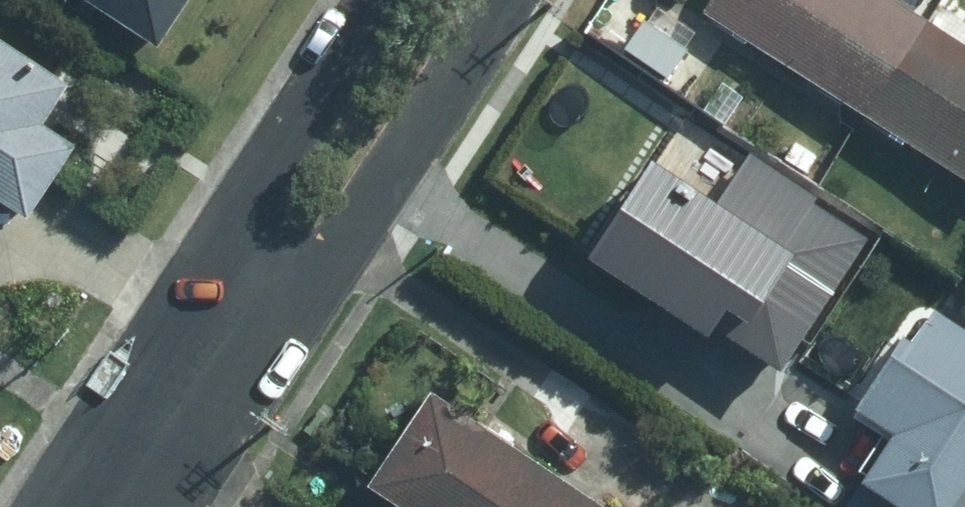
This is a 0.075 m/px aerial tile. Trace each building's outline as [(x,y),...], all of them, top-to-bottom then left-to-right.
[(145,69),(191,0),(39,0),(145,69)] [(689,16),(840,116),(908,13),(889,0),(699,0),(689,16)] [(840,116),(964,198),(964,50),(908,13),(840,116)] [(21,215),(73,130),(41,110),(54,88),(0,55),(0,203),(21,215)] [(684,153),(616,251),(713,318),(781,220),(684,153)] [(840,506),(964,506),(964,335),(919,306),(849,413),(886,437),(840,506)] [(356,501),(364,506),(557,506),(565,495),(422,401),(356,501)] [(557,506),(582,506),(565,495),(557,506)]
